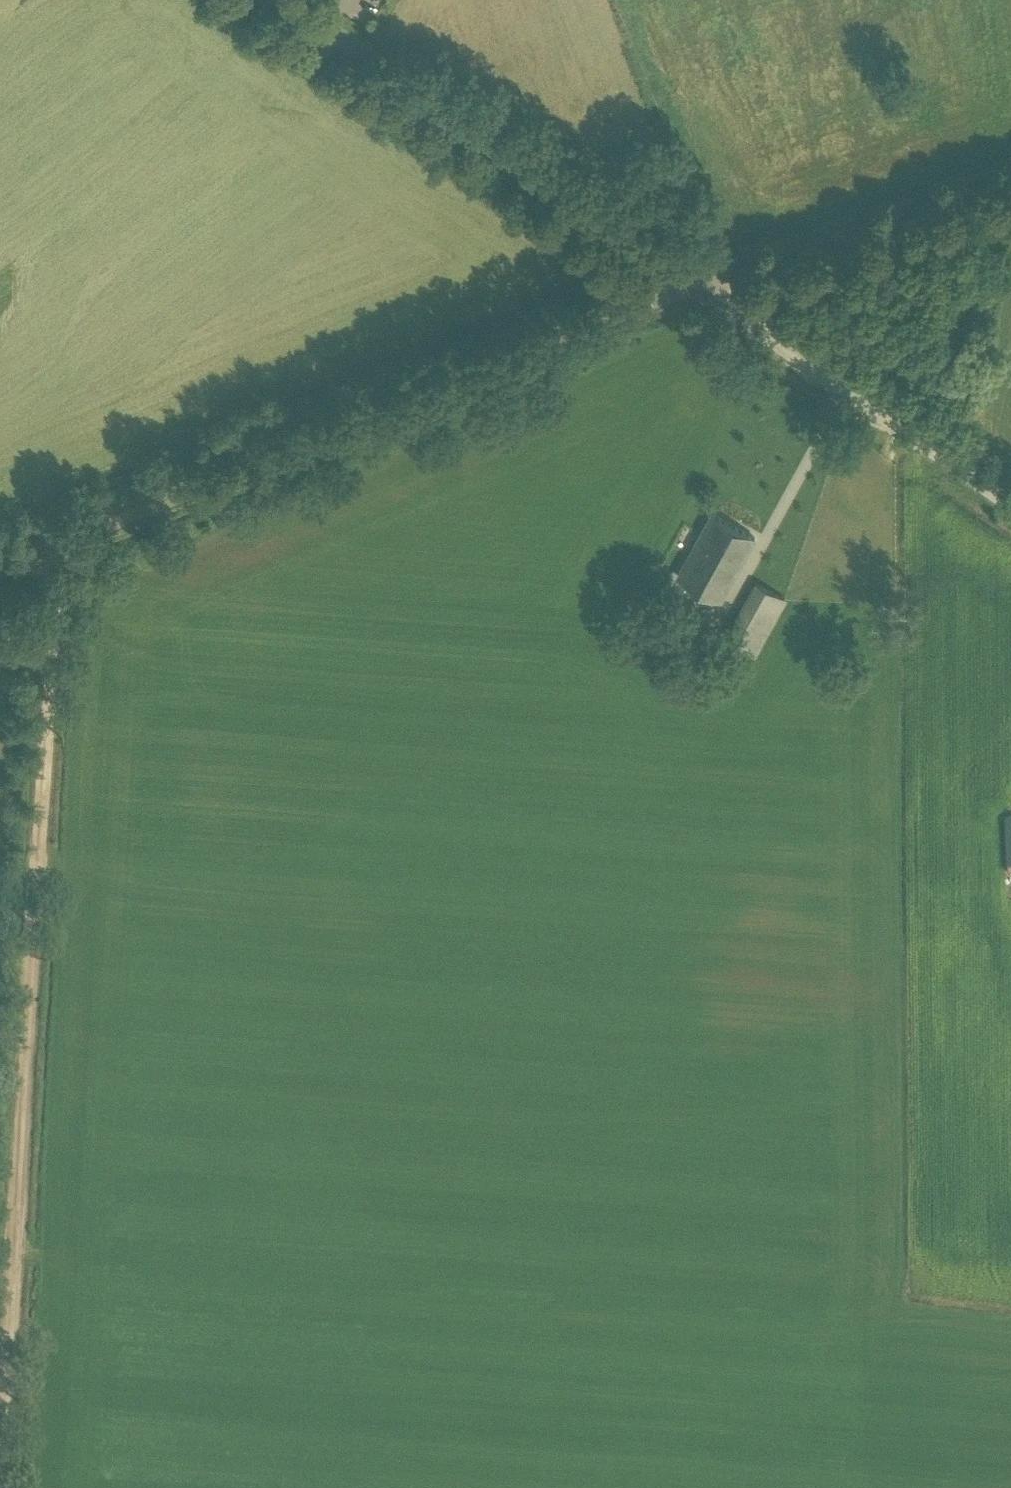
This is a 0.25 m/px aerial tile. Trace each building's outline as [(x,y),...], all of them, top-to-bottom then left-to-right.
[(720,601),(755,538),(713,514),(678,577),(720,601)] [(785,599),(757,583),(726,639),(754,655),(785,599)]
